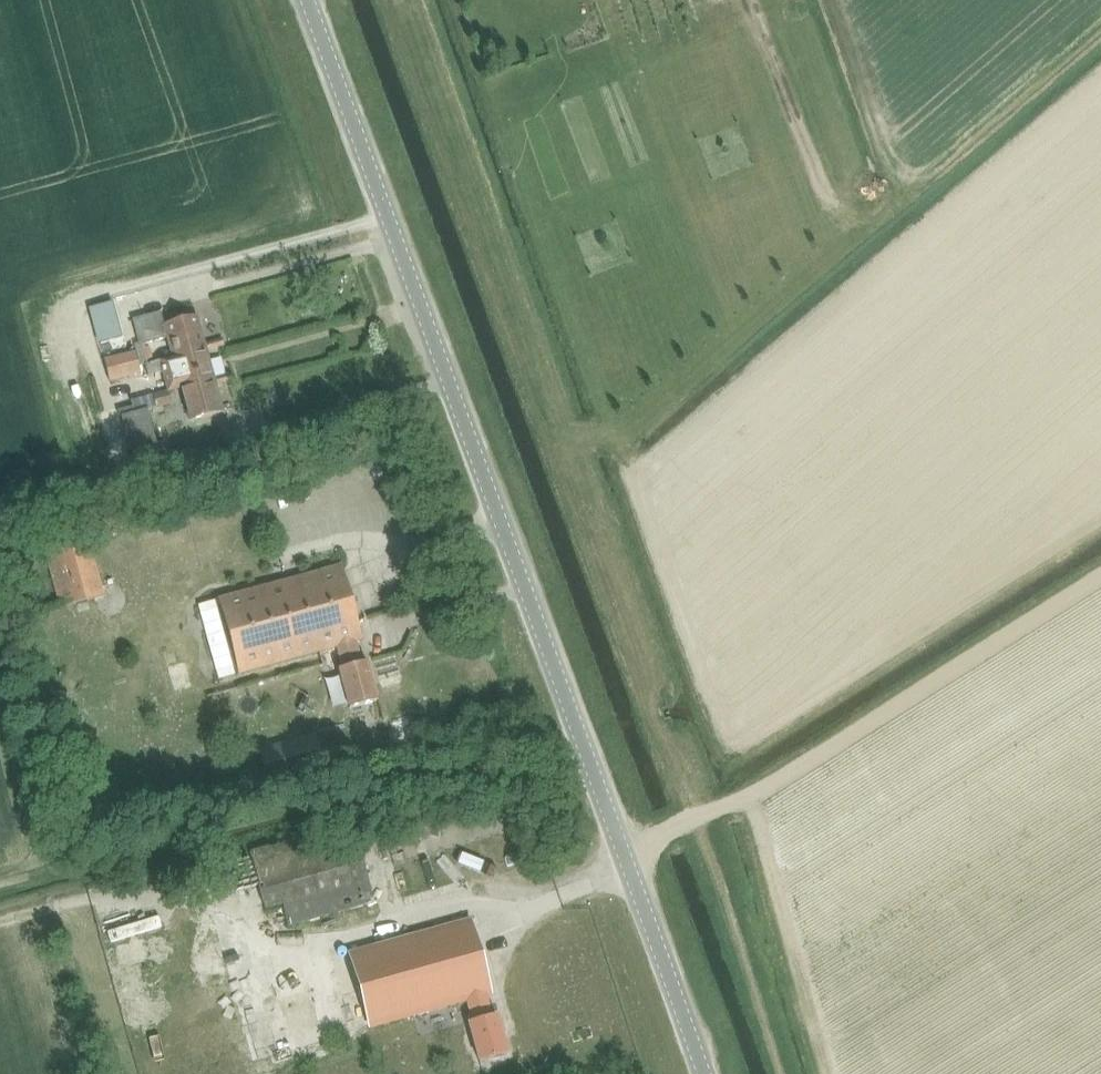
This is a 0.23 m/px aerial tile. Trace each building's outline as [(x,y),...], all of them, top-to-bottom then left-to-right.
[(698,29),(717,22),(714,12),(694,18),(698,29)] [(128,311),(98,318),(101,331),(91,333),(95,349),(135,341),(128,311)] [(196,317),(163,326),(162,326),(159,313),(132,320),(138,345),(166,338),(172,357),(205,348),(196,317)] [(172,358),(144,365),(147,376),(162,372),(167,392),(180,388),(214,379),(205,348),(172,357),(172,358)] [(130,352),(99,359),(104,382),(135,374),(130,352)] [(180,388),(189,420),(222,411),(214,379),(180,388)] [(162,391),(147,395),(151,409),(166,405),(162,391)] [(132,459),(158,451),(146,409),(120,417),(132,459)] [(45,556),(60,608),(93,599),(103,597),(99,584),(88,544),(45,556)] [(245,592),(218,600),(239,674),(318,652),(336,647),(342,669),(362,663),(356,642),(360,641),(355,622),(354,619),(353,614),(341,571),(340,566),(295,579),(290,580),(245,592)] [(218,600),(197,606),(199,614),(216,680),(239,674),(218,600)] [(362,663),(342,669),(338,670),(349,709),(377,701),(366,662),(362,663)] [(315,737),(258,752),(268,788),(325,774),(315,737)] [(484,803),(497,799),(494,788),(481,792),(484,803)] [(287,926),(373,902),(350,825),(249,853),(265,911),(281,906),(287,926)] [(179,925),(191,977),(237,967),(225,915),(179,925)] [(470,920),(348,953),(355,978),(330,985),(337,1010),(362,1003),(369,1028),(466,1001),(471,1022),(492,1016),(486,995),(490,994),(470,920)] [(240,990),(223,993),(225,1007),(242,1004),(240,990)] [(496,1015),(492,1016),(471,1022),(468,1023),(478,1062),(506,1054),(496,1015)]
